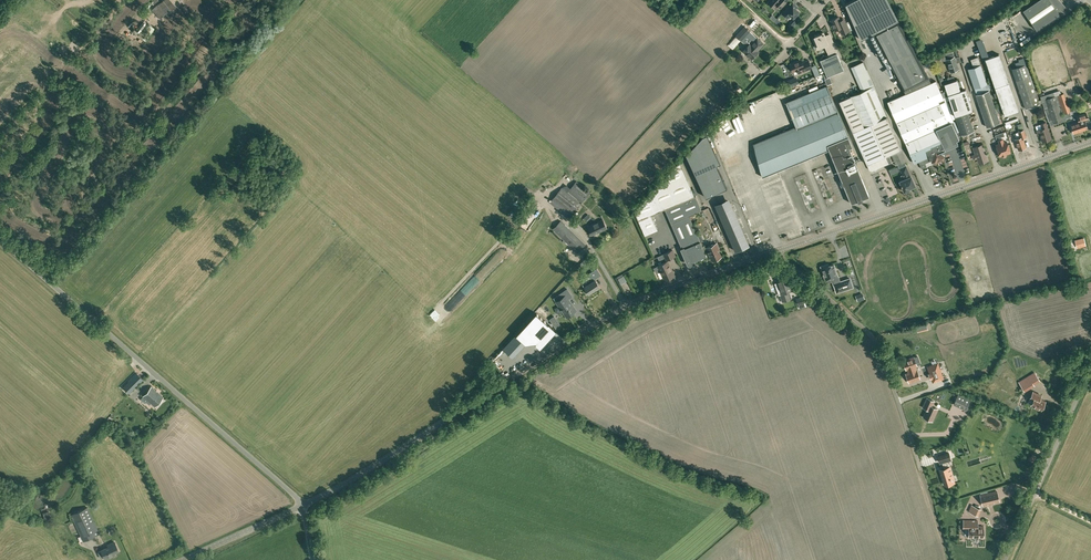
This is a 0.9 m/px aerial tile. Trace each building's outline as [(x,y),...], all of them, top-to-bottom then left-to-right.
[(170,0),(163,0),(152,9),(160,18),(175,5),(170,0)] [(845,4),(860,39),(873,33),(905,94),(887,102),(896,122),(914,163),(918,161),(922,168),(926,166),(925,163),(932,160),(933,162),(935,163),(937,162),(939,162),(941,162),(942,159),(944,159),(945,157),(944,155),(943,154),(942,154),(941,154),(940,151),(942,150),(949,147),(958,143),(956,140),(959,139),(958,136),(951,122),(953,121),(943,97),(948,95),(946,90),(941,92),(935,80),(931,82),(898,19),(888,0),(852,0),(845,4)] [(1023,10),(1037,30),(1060,14),(1058,11),(1060,9),(1064,5),(1062,2),(1060,0),(1037,0),(1023,10)] [(793,18),(799,12),(795,8),(797,6),(793,2),(782,14),(787,18),(790,15),(793,18)] [(838,17),(830,20),(835,30),(839,28),(842,34),(849,31),(844,19),(840,20),(838,17)] [(792,27),(798,21),(794,18),(789,24),(792,27)] [(155,28),(147,22),(142,29),(150,35),(155,28)] [(744,25),(737,32),(736,34),(747,46),(750,43),(747,41),(750,38),(747,35),(751,31),(744,25)] [(825,45),(829,56),(820,60),(827,77),(844,70),(838,55),(829,34),(825,36),(824,35),(822,36),(821,34),(819,35),(819,34),(815,36),(815,37),(815,38),(813,39),(816,46),(820,44),(821,46),(825,45)] [(751,44),(757,50),(764,43),(757,38),(751,44)] [(758,51),(757,50),(751,44),(750,43),(747,46),(743,50),(752,59),(752,58),(754,58),(756,56),(755,55),(758,51)] [(1019,111),(1009,82),(999,54),(985,59),(995,87),(1004,116),(1019,111)] [(959,69),(954,56),(946,59),(950,71),(959,69)] [(973,67),(968,68),(974,88),(986,84),(978,57),(971,59),(973,67)] [(801,59),(798,61),(790,64),(793,72),(797,70),(798,73),(812,67),(808,60),(802,62),(801,59)] [(906,161),(901,149),(862,62),(850,67),(861,91),(850,96),(839,101),(867,164),(870,170),(872,170),(888,163),(885,156),(891,153),(896,165),(906,161)] [(1039,104),(1029,75),(1027,66),(1024,64),(1012,68),(1025,108),(1039,104)] [(956,79),(944,83),(946,90),(948,95),(955,116),(967,111),(972,110),(965,88),(960,90),(956,79)] [(851,203),(858,201),(858,202),(863,200),(862,199),(869,196),(849,148),(852,147),(827,85),(786,102),(786,103),(796,126),(753,143),(762,177),(829,149),(831,154),(851,203)] [(1000,122),(989,90),(975,94),(986,126),(1000,122)] [(1070,112),(1063,93),(1057,95),(1064,114),(1070,112)] [(1055,96),(1045,99),(1048,107),(1044,108),(1048,121),(1052,120),(1053,123),(1063,119),(1055,96)] [(967,111),(955,116),(961,135),(968,132),(968,133),(969,134),(970,134),(970,135),(971,135),(971,134),(972,134),(973,134),(973,133),(974,133),(974,132),(974,131),(967,111)] [(1077,116),(1079,121),(1070,124),(1073,134),(1087,129),(1084,120),(1088,118),(1086,113),(1077,116)] [(1042,142),(1051,139),(1048,131),(1049,131),(1046,122),(1041,123),(1043,128),(1036,130),(1038,135),(1040,134),(1042,142)] [(1023,138),(1026,137),(1023,129),(1018,131),(1020,137),(1015,139),(1018,149),(1026,147),(1023,138)] [(1000,156),(1002,155),(1002,156),(1003,157),(1005,156),(1006,155),(1006,154),(1010,152),(1006,141),(1003,142),(1002,139),(998,140),(999,144),(996,145),(1000,156)] [(979,163),(987,160),(982,144),(973,147),(975,153),(976,153),(979,163)] [(665,209),(694,196),(679,161),(634,210),(645,235),(658,229),(651,215),(665,209)] [(706,197),(727,187),(716,164),(695,174),(706,197)] [(905,179),(900,181),(901,184),(901,185),(902,186),(902,187),(901,187),(903,191),(904,190),(904,191),(909,189),(909,188),(911,186),(911,187),(915,185),(914,183),(914,182),(913,180),(912,180),(910,175),(907,169),(906,166),(900,168),(903,175),(905,179)] [(804,175),(796,179),(801,189),(810,185),(808,181),(805,182),(804,179),(809,177),(808,174),(804,176),(804,175)] [(734,187),(737,187),(737,180),(742,180),(742,177),(734,177),(734,187)] [(582,202),(591,192),(577,180),(568,191),(582,202)] [(569,218),(581,203),(562,187),(550,202),(569,218)] [(695,195),(694,196),(665,209),(682,249),(688,263),(689,264),(690,264),(691,263),(691,262),(706,255),(706,254),(689,215),(701,210),(695,195)] [(732,207),(719,213),(736,250),(739,248),(740,250),(745,247),(745,246),(749,244),(732,207)] [(552,229),(554,231),(577,253),(586,244),(561,219),(552,229)] [(603,219),(595,223),(587,226),(591,235),(600,231),(607,228),(603,219)] [(781,230),(793,225),(792,222),(787,224),(786,223),(779,226),(781,230)] [(717,223),(712,225),(715,233),(721,231),(718,223),(717,223)] [(1077,248),(1086,245),(1084,238),(1075,240),(1077,248)] [(721,256),(717,248),(718,247),(716,243),(706,247),(712,260),(721,256)] [(659,258),(664,256),(666,260),(675,255),(672,250),(659,256),(659,258)] [(663,263),(657,266),(664,280),(670,278),(675,275),(668,261),(663,263)] [(834,279),(836,283),(839,282),(838,278),(834,264),(828,266),(828,264),(821,266),(825,276),(831,274),(832,280),(834,279)] [(594,279),(598,277),(601,275),(597,268),(590,273),(594,279)] [(627,281),(623,275),(618,278),(621,284),(627,281)] [(779,295),(780,295),(788,292),(792,290),(788,277),(777,280),(777,282),(775,283),(779,295)] [(838,291),(849,288),(853,287),(850,278),(839,282),(836,283),(834,284),(837,292),(838,291)] [(596,290),(600,287),(595,280),(584,287),(589,294),(596,290)] [(567,289),(556,297),(558,300),(556,302),(560,307),(567,316),(568,315),(576,310),(568,299),(572,296),(567,289)] [(788,292),(780,295),(782,302),(790,299),(788,292)] [(812,304),(810,300),(808,295),(796,299),(800,308),(812,304)] [(535,335),(537,332),(528,323),(504,349),(514,357),(528,341),(527,340),(533,333),(535,335)] [(909,372),(906,373),(909,382),(920,378),(916,370),(915,366),(917,365),(913,357),(903,361),(906,369),(907,369),(909,372)] [(931,373),(932,378),(931,378),(933,382),(936,381),(936,380),(940,379),(940,380),(943,378),(941,372),(937,363),(927,367),(930,373),(931,373)] [(122,387),(129,393),(143,379),(133,369),(124,377),(128,381),(122,387)] [(1019,382),(1022,388),(1026,386),(1027,388),(1033,384),(1028,376),(1019,382)] [(155,406),(163,397),(151,386),(143,396),(155,406)] [(964,413),(971,398),(959,392),(954,404),(965,409),(964,412),(964,413)] [(1041,395),(1033,392),(1030,398),(1033,400),(1031,405),(1041,409),(1045,401),(1039,399),(1041,395)] [(932,421),(937,409),(931,406),(934,401),(927,398),(923,407),(927,409),(923,417),(932,421)] [(146,419),(149,416),(139,406),(136,409),(146,419)] [(944,484),(954,481),(952,476),(949,467),(948,467),(946,460),(950,459),(948,452),(938,456),(940,462),(942,462),(944,468),(940,470),(940,471),(944,484)] [(994,503),(999,501),(997,491),(980,495),(983,505),(988,504),(994,502),(994,503)] [(973,503),(970,511),(980,515),(983,508),(973,503)] [(95,536),(93,532),(98,530),(88,506),(71,514),(83,541),(95,536)] [(49,510),(42,512),(45,520),(51,518),(49,510)] [(977,526),(977,520),(963,520),(963,528),(969,528),(969,537),(973,537),(978,537),(983,537),(983,526),(977,526)] [(112,553),(118,550),(114,542),(107,545),(108,546),(101,550),(105,559),(113,555),(112,553)]
